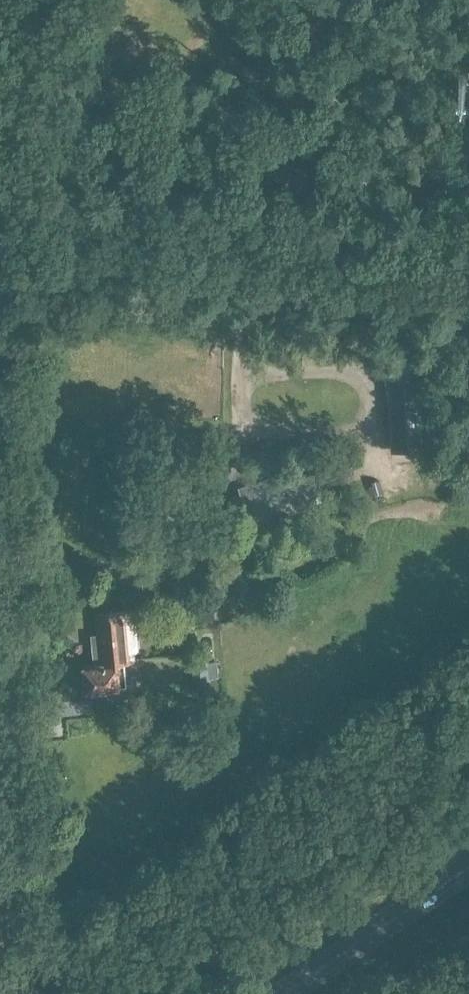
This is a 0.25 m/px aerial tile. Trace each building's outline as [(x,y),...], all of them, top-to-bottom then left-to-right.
[(299,468),(239,486),(242,496),(251,525),(285,514),(293,512),(322,502),(313,473),(302,477),(299,468)] [(186,501),(182,511),(201,519),(205,510),(186,501)] [(101,634),(97,635),(98,646),(111,645),(112,660),(125,659),(124,658),(130,657),(130,652),(136,652),(137,652),(139,649),(135,613),(133,610),(126,611),(99,613),(101,634)] [(84,678),(82,678),(83,688),(85,688),(85,690),(88,690),(88,692),(93,692),(93,693),(122,691),(122,689),(120,670),(126,670),(125,662),(125,659),(112,660),(111,645),(98,646),(99,658),(96,659),(97,664),(94,664),(94,662),(82,663),(84,678)] [(218,661),(192,663),(194,679),(219,677),(218,661)]
